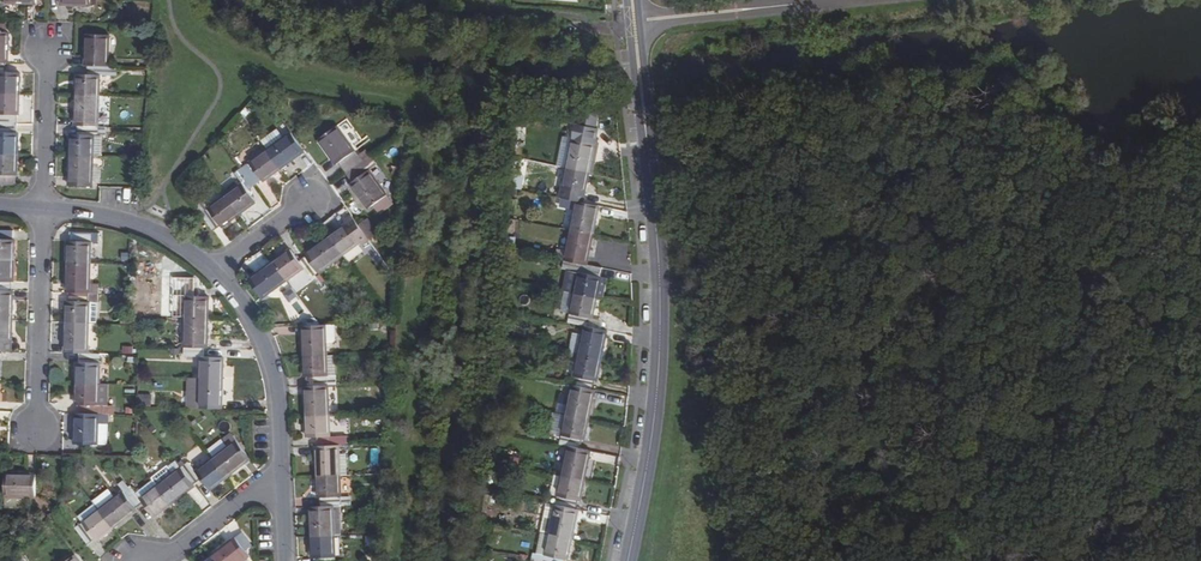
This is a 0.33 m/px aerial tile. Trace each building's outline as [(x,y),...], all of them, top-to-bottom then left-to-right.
[(87,36),(85,65),(108,66),(109,36),(87,36)] [(0,63),(0,93),(17,93),(18,72),(5,71),(5,63),(0,63)] [(108,66),(88,66),(87,75),(77,75),(77,95),(99,96),(100,77),(108,76),(108,66)] [(17,93),(0,93),(0,123),(15,123),(15,115),(17,115),(17,93)] [(99,96),(77,95),(76,125),(77,126),(98,126),(99,96)] [(16,132),(14,132),(15,123),(0,123),(0,154),(16,154),(16,132)] [(102,156),(102,134),(107,134),(106,126),(98,126),(77,126),(77,133),(72,133),(70,156),(94,156),(102,156)] [(336,126),(319,139),(336,164),(339,162),(347,172),(362,161),(336,126)] [(291,132),(267,149),(280,168),(304,150),(291,132)] [(572,139),(565,169),(588,174),(594,143),(572,139)] [(267,149),(242,167),(254,184),(261,178),(262,180),(280,168),(267,149)] [(0,154),(0,183),(13,184),(13,176),(14,175),(16,154),(0,154)] [(94,156),(70,156),(70,186),(93,187),(94,156)] [(375,203),(386,195),(369,171),(376,165),(369,156),(362,161),(347,172),(353,182),(351,183),(369,208),(375,203)] [(242,182),(225,195),(239,214),(256,202),(247,189),(254,184),(242,167),(235,172),(242,182)] [(588,174),(565,169),(559,198),(580,203),(582,194),(584,194),(588,174)] [(203,200),(195,206),(200,213),(213,230),(220,225),(221,226),(239,214),(225,195),(208,206),(203,200)] [(381,211),(392,203),(386,195),(375,203),(381,211)] [(592,236),(596,215),(595,215),(597,206),(580,203),(559,198),(557,207),(574,210),(570,231),(592,236)] [(347,224),(330,236),(343,254),(360,242),(363,246),(370,241),(367,237),(360,227),(355,220),(352,216),(345,221),(347,224)] [(378,233),(369,220),(360,227),(369,239),(378,233)] [(563,261),(570,231),(561,229),(554,259),(563,261)] [(0,230),(0,261),(13,261),(14,239),(12,239),(12,230),(0,230)] [(592,236),(570,231),(563,261),(584,265),(585,266),(592,236)] [(68,241),(68,262),(89,263),(91,232),(71,232),(70,241),(68,241)] [(330,236),(305,254),(307,256),(318,272),(343,254),(330,236)] [(291,250),(274,262),(287,280),(304,268),(311,277),(318,272),(307,256),(299,261),(291,250)] [(0,261),(0,290),(11,291),(11,282),(12,282),(13,261),(0,261)] [(600,278),(602,269),(585,266),(584,265),(563,261),(562,269),(566,270),(578,273),(574,294),(596,299),(596,297),(600,278)] [(89,263),(68,262),(66,293),(68,293),(88,293),(89,263)] [(274,262),(250,280),(262,298),(287,280),(274,262)] [(574,294),(578,273),(566,270),(562,292),(574,294)] [(194,296),(195,278),(174,277),(174,287),(173,296),(186,297),(186,318),(208,318),(209,297),(194,296)] [(603,299),(607,280),(600,278),(596,297),(603,299)] [(0,290),(0,320),(12,321),(12,291),(11,291),(0,290)] [(67,301),(65,323),(87,324),(88,302),(96,303),(96,294),(88,293),(68,293),(68,301),(67,301)] [(574,294),(568,324),(585,327),(588,328),(590,319),(591,319),(596,299),(574,294)] [(96,303),(88,302),(87,324),(95,324),(96,303)] [(208,318),(186,318),(185,347),(206,348),(208,348),(208,318)] [(6,341),(10,341),(12,321),(0,320),(0,351),(5,351),(6,341)] [(87,324),(65,323),(65,353),(78,353),(87,354),(87,324)] [(338,340),(338,324),(328,325),(329,343),(336,342),(338,340)] [(319,325),(304,325),(306,356),(329,355),(329,343),(328,325),(319,325)] [(585,327),(579,357),(602,362),(608,333),(589,328),(588,328),(585,327)] [(206,348),(185,347),(185,356),(201,357),(200,378),(223,379),(224,358),(206,357),(206,348)] [(87,354),(78,353),(78,362),(76,362),(75,384),(98,384),(98,354),(87,354)] [(339,375),(338,354),(329,355),(330,375),(339,375)] [(339,385),(339,375),(330,375),(329,355),(306,356),(306,377),(308,377),(309,386),(330,385),(339,385)] [(579,357),(572,387),(594,391),(596,382),(597,382),(602,362),(579,357)] [(223,379),(200,378),(199,408),(222,409),(223,379)] [(98,384),(75,384),(75,404),(76,405),(76,414),(97,415),(98,384)] [(309,386),(307,386),(308,416),(331,415),(330,385),(309,386)] [(572,387),(566,416),(589,421),(596,392),(594,391),(572,387)] [(138,394),(138,406),(152,406),(153,394),(138,394)] [(332,397),(331,409),(339,409),(340,398),(332,397)] [(76,414),(75,414),(74,444),(96,444),(106,444),(107,423),(97,423),(97,415),(76,414)] [(107,415),(97,415),(97,423),(107,423),(107,415)] [(331,415),(308,416),(309,438),(318,437),(318,446),(340,445),(340,436),(332,436),(331,415)] [(566,416),(560,446),(570,448),(581,450),(583,441),(584,441),(589,421),(566,416)] [(241,437),(236,431),(231,434),(237,441),(241,437)] [(250,459),(237,441),(231,434),(224,439),(230,446),(213,459),(226,476),(250,459)] [(340,445),(318,446),(319,476),(342,475),(340,445)] [(581,450),(570,448),(564,477),(586,482),(593,453),(581,450)] [(189,462),(181,467),(194,484),(201,478),(210,489),(226,476),(213,459),(196,471),(189,462)] [(181,467),(157,486),(170,503),(195,485),(194,484),(181,467)] [(7,474),(7,496),(37,496),(38,475),(7,474)] [(342,475),(319,476),(320,498),(322,498),(322,506),(334,506),(343,505),(351,505),(351,496),(343,497),(342,475)] [(564,477),(558,507),(579,511),(580,502),(582,502),(586,482),(564,477)] [(130,486),(123,491),(136,507),(143,503),(153,516),(170,503),(157,486),(140,499),(130,486)] [(123,491),(98,509),(112,528),(137,509),(136,507),(123,491)] [(558,507),(549,505),(542,534),(551,536),(558,507)] [(322,506),(311,507),(313,537),(335,537),(334,506),(322,506)] [(558,507),(551,536),(574,541),(580,511),(579,511),(558,507)] [(98,509),(74,528),(88,544),(95,539),(96,541),(112,528),(98,509)] [(546,560),(570,560),(574,541),(551,536),(546,560)] [(313,537),(313,559),(315,560),(336,560),(335,537),(313,537)] [(213,557),(216,560),(244,560),(249,557),(236,539),(213,557)]
